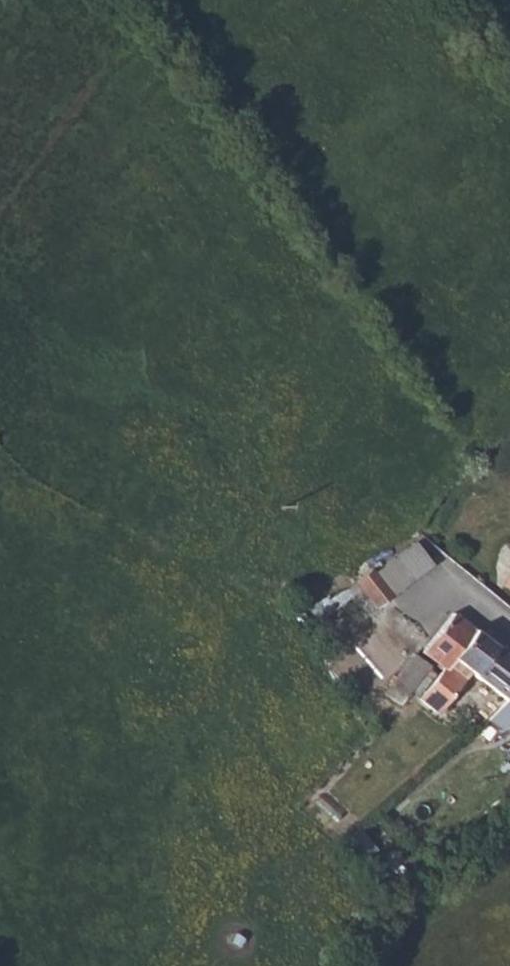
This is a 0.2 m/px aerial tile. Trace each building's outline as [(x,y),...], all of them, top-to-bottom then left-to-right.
[(369,569),(354,579),(374,608),(389,596),(369,569)] [(502,585),(509,590),(509,571),(502,585)] [(485,724),(495,713),(509,694),(509,662),(448,615),(418,654),(440,671),(417,698),(432,710),(456,682),(483,704),(473,716),(485,724)] [(409,657),(387,684),(401,696),(424,668),(409,657)] [(495,713),(509,723),(509,694),(495,713)]
